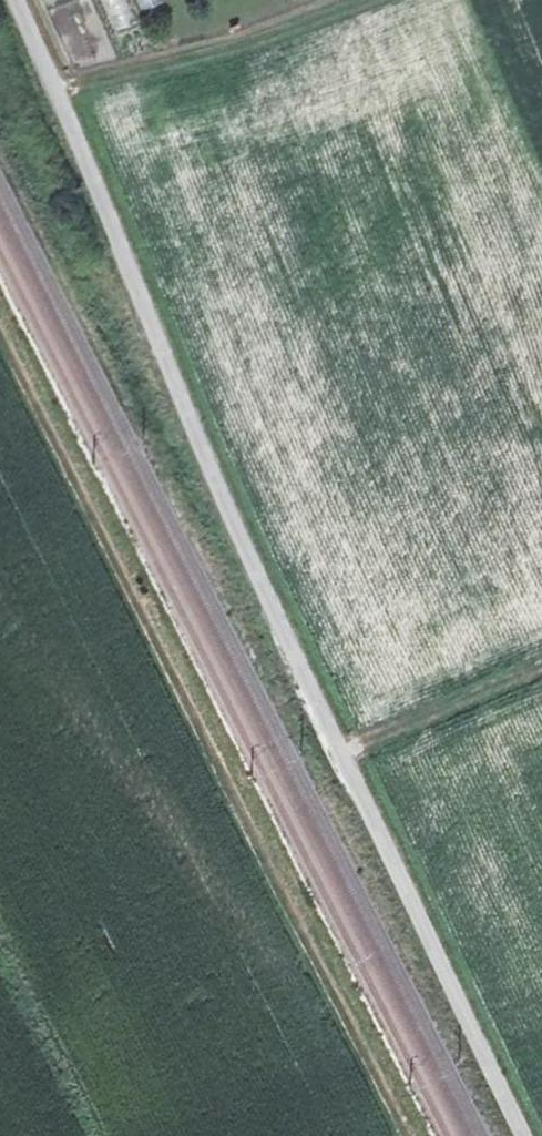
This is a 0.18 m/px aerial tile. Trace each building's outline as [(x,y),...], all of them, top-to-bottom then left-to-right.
[(126,0),(107,0),(111,29),(130,26),(126,0)]
